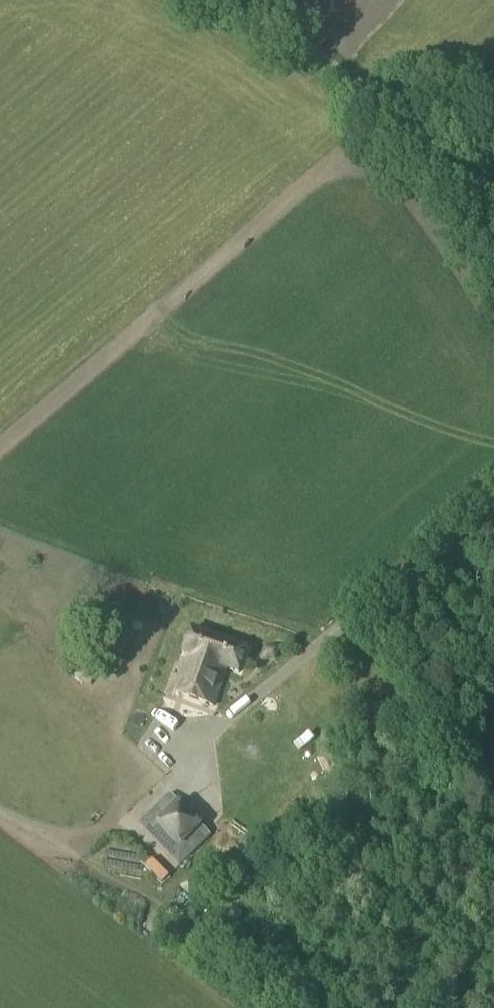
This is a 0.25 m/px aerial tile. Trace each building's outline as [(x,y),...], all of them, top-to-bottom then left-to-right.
[(239,672),(247,648),(193,629),(185,654),(188,655),(176,692),(214,705),(226,668),(239,672)] [(178,804),(171,796),(140,825),(179,866),(211,836),(202,827),(203,826),(180,802),(178,804)]
